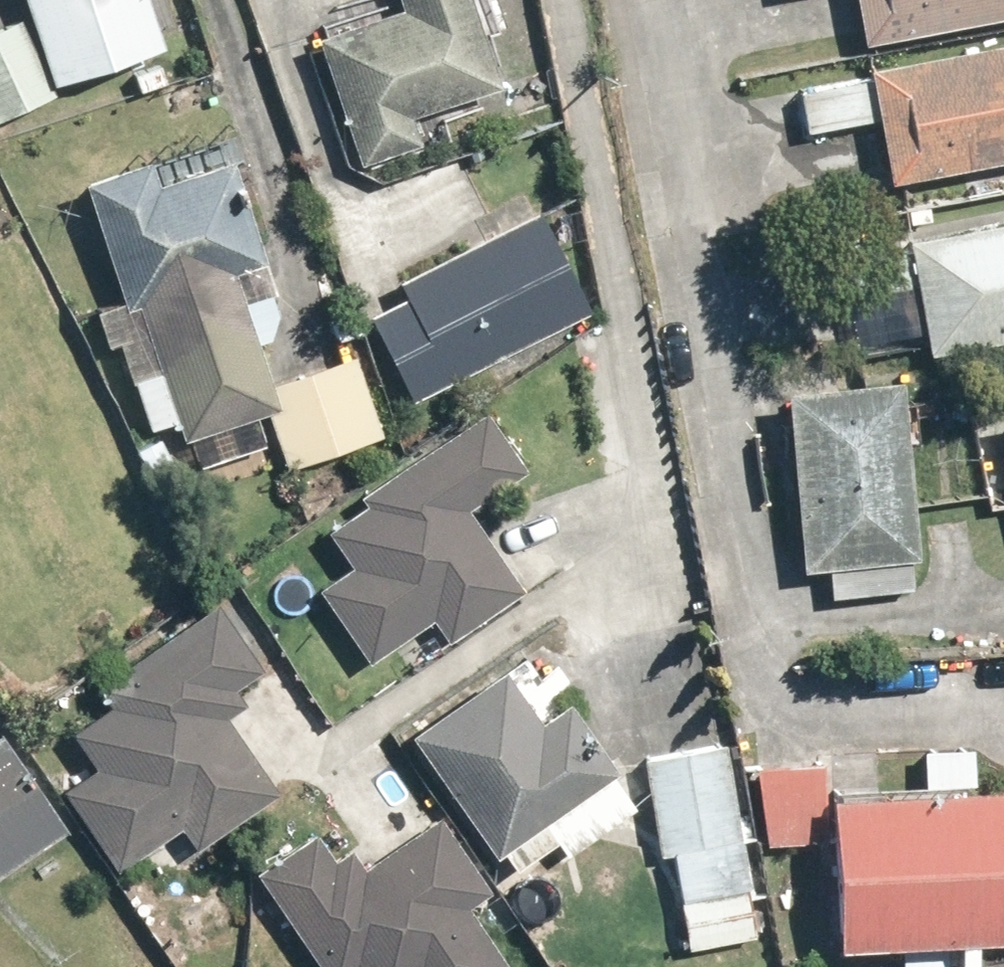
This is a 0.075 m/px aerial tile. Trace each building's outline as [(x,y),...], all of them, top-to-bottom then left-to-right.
[(136,0),(16,0),(46,83),(153,45),(136,0)] [(489,85),(457,0),(387,0),(389,7),(360,18),(304,39),(353,169),(408,148),(398,120),(489,85)] [(851,43),(1003,14),(1003,0),(842,0),(851,43)] [(9,22),(0,26),(0,117),(45,94),(9,22)] [(855,65),(875,180),(1003,158),(1003,39),(855,65)] [(220,159),(140,186),(131,158),(70,179),(115,309),(128,305),(175,441),(272,408),(225,272),(256,262),(220,159)] [(405,402),(469,368),(580,310),(526,209),(388,282),(394,294),(358,313),(405,402)] [(990,387),(1003,384),(1003,216),(892,239),(917,360),(982,346),(990,387)] [(887,377),(766,390),(786,572),(907,559),(887,377)] [(511,591),(455,511),(515,470),(472,408),(346,495),(353,505),(318,530),(341,564),(307,587),(361,664),(423,621),(438,642),(511,591)] [(991,415),(1003,477),(1003,412),(991,415)] [(58,734),(85,773),(63,788),(113,862),(172,822),(188,847),(271,791),(258,772),(220,716),(237,705),(223,685),(251,666),(209,603),(160,636),(86,685),(100,706),(58,734)] [(604,773),(556,702),(524,723),(491,673),(398,736),(480,857),(560,803),(604,773)] [(653,857),(664,855),(672,900),(740,888),(735,864),(731,841),(712,741),(634,756),(653,857)] [(0,749),(0,866),(56,827),(0,749)] [(807,798),(816,951),(1003,940),(1003,787),(807,798)] [(457,906),(481,890),(430,817),(356,868),(341,846),(322,860),(302,831),(243,872),(309,966),(500,966),(457,906)]
